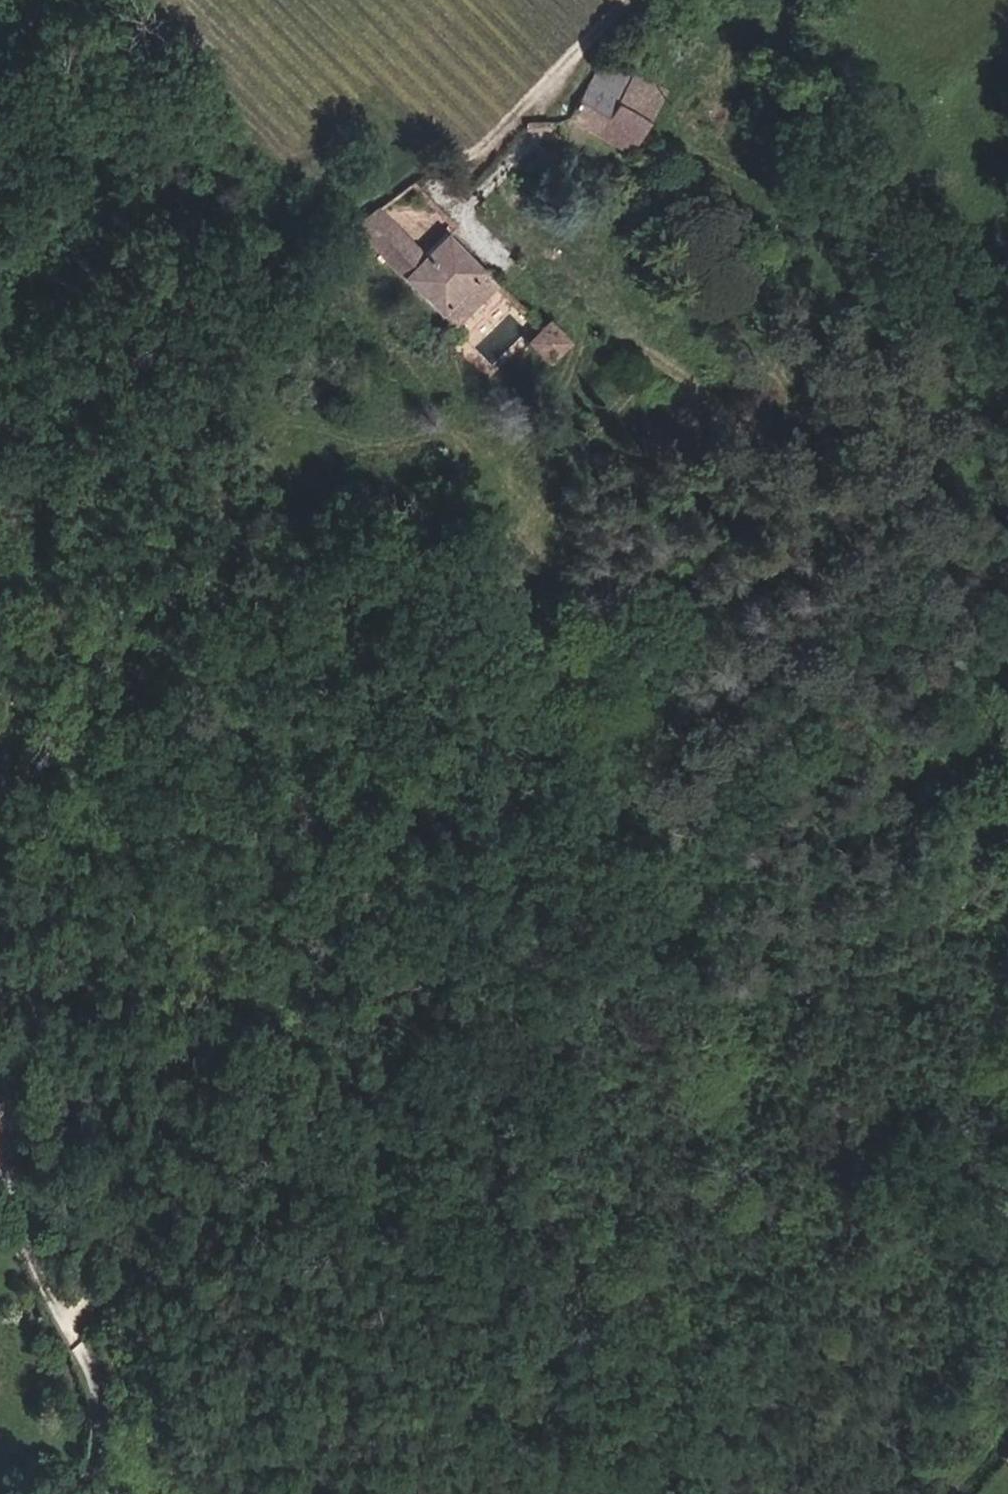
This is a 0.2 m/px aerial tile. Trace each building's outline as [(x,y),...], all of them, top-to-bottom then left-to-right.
[(639,80),(602,58),(564,122),(625,157),(662,104),(639,80)] [(361,234),(442,317),(485,275),(442,230),(418,251),(381,214),(361,234)] [(551,335),(532,317),(517,333),(534,351),(551,335)] [(0,1112),(0,1134),(10,1128),(10,1125),(0,1112)]
